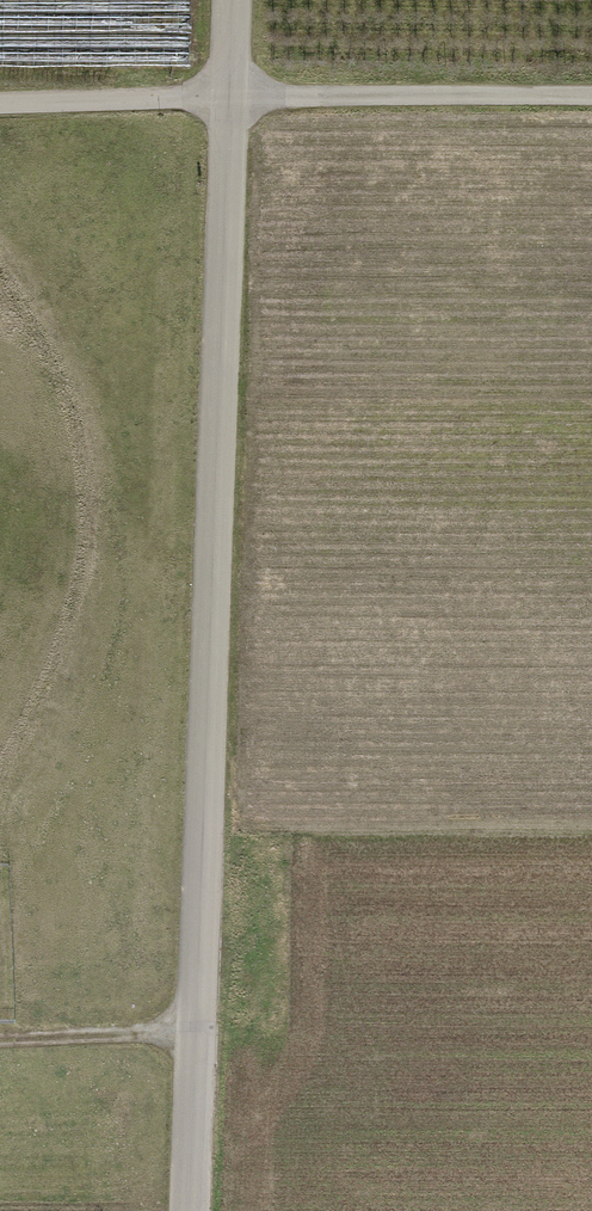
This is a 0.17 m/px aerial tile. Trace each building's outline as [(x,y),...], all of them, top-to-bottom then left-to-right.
[(193,61),(192,0),(0,0),(0,62),(193,61)]
